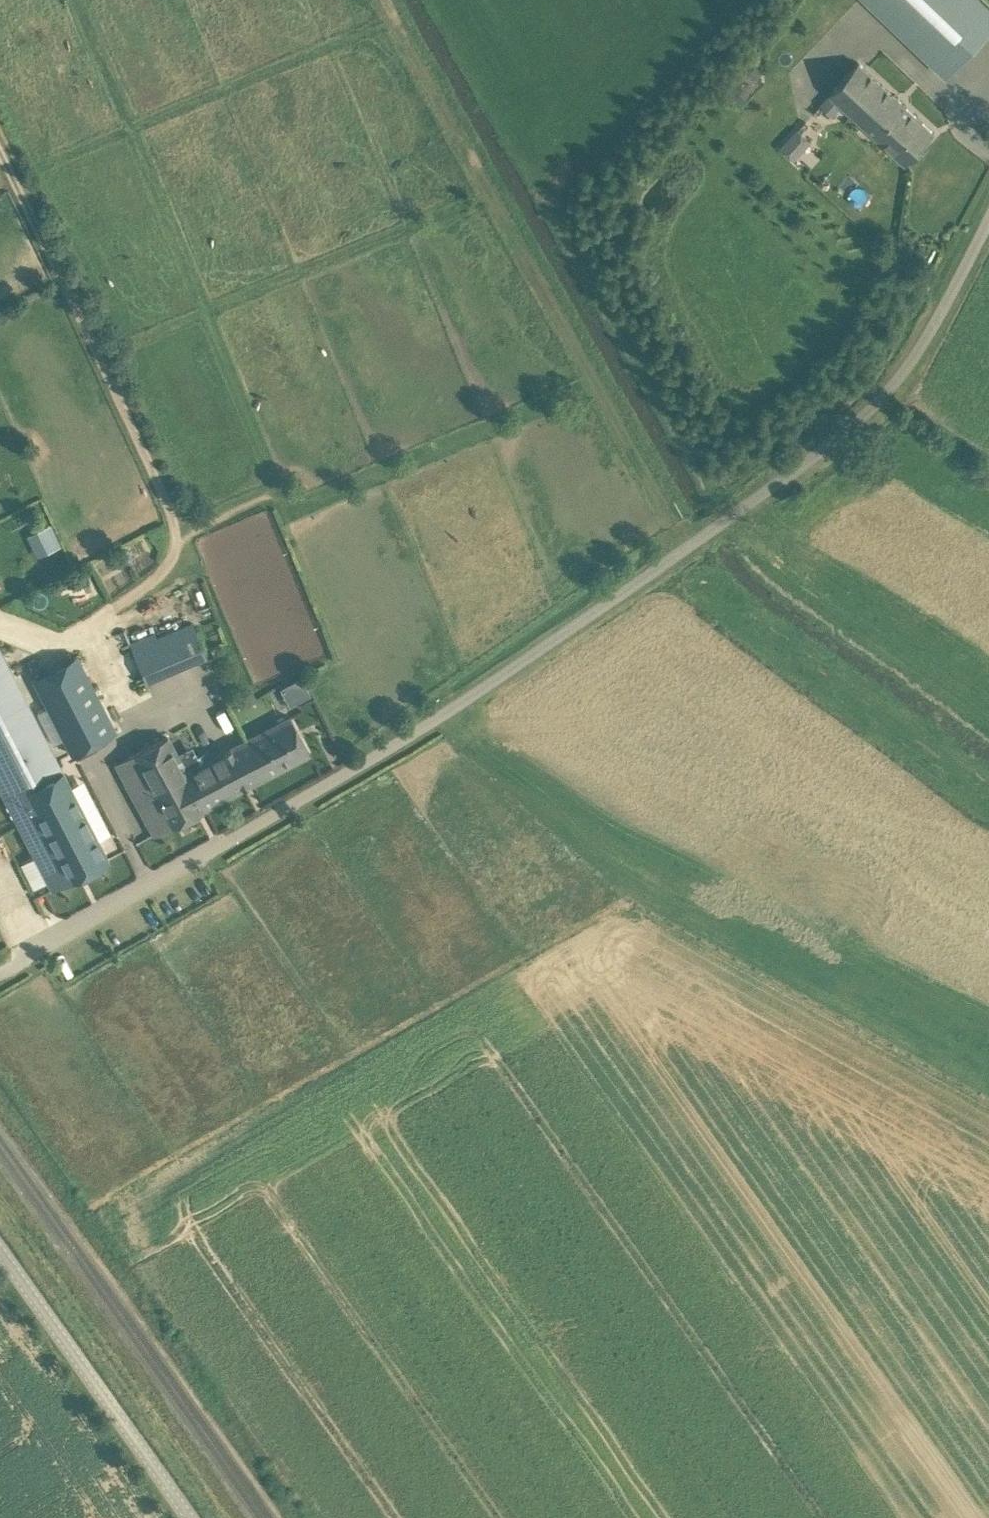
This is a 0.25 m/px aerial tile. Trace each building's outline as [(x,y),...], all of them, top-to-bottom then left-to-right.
[(947,74),(988,30),(988,4),(985,0),(869,0),(947,74)] [(843,104),(906,162),(935,131),(859,61),(830,92),(822,102),(834,114),(843,104)] [(756,64),(751,70),(758,76),(763,70),(756,64)] [(793,158),(812,138),(798,125),(779,144),(793,158)] [(46,526),(29,534),(34,545),(52,537),(46,526)] [(132,647),(146,679),(205,654),(192,621),(132,647)] [(52,888),(108,859),(34,715),(0,653),(0,787),(52,888)] [(116,730),(76,653),(32,676),(71,752),(73,751),(68,742),(81,736),(86,745),(116,730)] [(301,678),(282,687),(288,700),(307,691),(301,678)] [(115,762),(144,817),(154,835),(203,808),(203,807),(309,751),(290,715),(184,771),(165,736),(115,762)]
